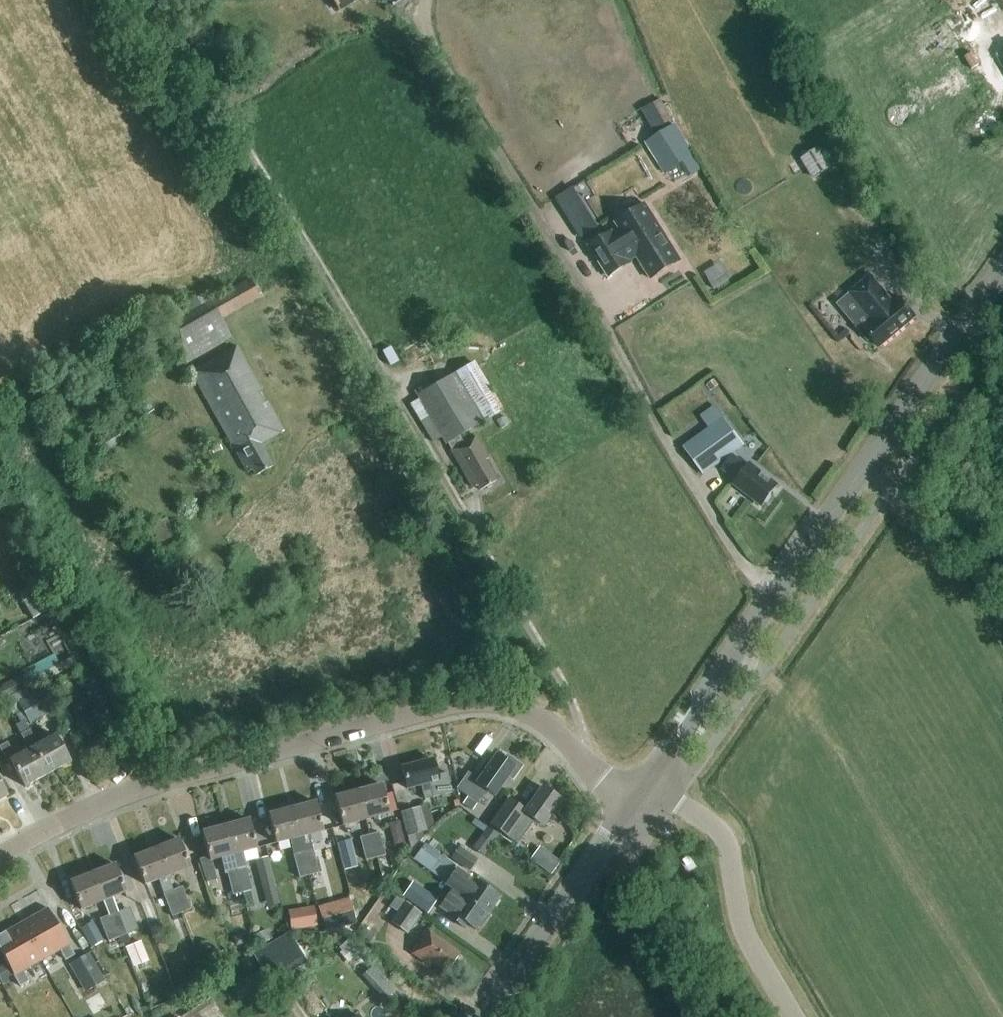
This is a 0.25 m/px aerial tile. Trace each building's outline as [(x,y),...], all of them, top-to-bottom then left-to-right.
[(338,10),(356,0),(332,0),(338,10)] [(926,119),(977,87),(961,57),(965,55),(946,20),(887,55),(926,119)] [(967,34),(981,62),(1002,52),(1002,45),(991,22),(967,34)] [(663,97),(643,107),(654,129),(674,119),(663,97)] [(703,170),(675,125),(645,143),(664,174),(679,165),(688,179),(703,170)] [(846,161),(833,140),(800,159),(812,181),(846,161)] [(578,184),(558,193),(577,237),(597,228),(578,184)] [(612,233),(589,247),(608,278),(631,263),(630,262),(637,258),(651,280),(681,261),(646,205),(616,224),(620,231),(613,235),(612,233)] [(894,303),(871,274),(848,293),(872,321),(863,329),(880,348),(916,318),(899,298),(894,303)] [(221,320),(260,298),(248,279),(211,300),(206,292),(179,308),(173,297),(153,308),(164,326),(173,344),(186,365),(231,338),(221,320)] [(255,477),(272,468),(261,448),(272,442),(271,439),(283,433),(236,347),(191,373),(246,474),(251,471),(255,477)] [(462,444),(459,436),(503,411),(474,362),(415,396),(420,403),(412,408),(433,443),(440,438),(445,445),(447,444),(471,488),(476,485),(479,490),(496,481),(485,462),(489,460),(476,436),(462,444)] [(715,379),(705,386),(710,392),(719,385),(715,379)] [(702,474),(703,474),(743,445),(724,419),(684,448),(702,474)] [(212,455),(222,450),(217,442),(208,447),(212,455)] [(747,467),(732,455),(721,470),(736,482),(734,485),(762,506),(777,486),(749,464),(747,467)] [(151,541),(173,530),(166,518),(146,529),(151,541)] [(33,619),(47,611),(37,593),(23,601),(33,619)] [(25,690),(19,678),(0,688),(0,703),(25,690)] [(30,723),(53,711),(40,689),(18,701),(30,723)] [(107,715),(93,714),(92,725),(106,727),(107,715)] [(34,753),(47,775),(70,762),(55,735),(37,745),(23,721),(15,725),(29,750),(31,748),(34,753)] [(29,750),(15,757),(7,743),(0,747),(0,749),(7,763),(10,761),(25,787),(47,775),(34,753),(31,748),(29,750)] [(503,760),(496,755),(478,780),(468,773),(456,789),(477,804),(487,791),(494,796),(508,777),(512,780),(521,766),(506,756),(503,760)] [(437,776),(432,760),(401,768),(407,789),(421,786),(424,800),(452,793),(447,773),(437,776)] [(358,791),(365,820),(389,814),(389,813),(384,795),(381,785),(358,791)] [(509,799),(490,825),(497,830),(517,844),(534,820),(542,826),(560,800),(542,787),(526,811),(509,799)] [(342,826),(365,820),(358,791),(334,798),(342,826)] [(394,792),(384,795),(389,813),(398,810),(394,792)] [(292,809),(309,876),(319,873),(309,835),(323,832),(315,803),(292,809)] [(424,837),(422,831),(426,830),(420,807),(400,812),(406,836),(407,836),(411,849),(424,837)] [(299,878),(309,876),(292,809),(268,815),(276,844),(289,840),(299,878)] [(225,826),(233,855),(237,870),(243,893),(252,891),(242,853),(256,849),(249,820),(225,826)] [(394,849),(407,846),(401,822),(388,825),(394,849)] [(209,861),(233,855),(225,826),(202,833),(209,861)] [(487,826),(472,849),(483,857),(499,835),(487,826)] [(369,835),(376,858),(385,856),(379,833),(369,835)] [(366,861),(376,858),(369,835),(360,838),(366,861)] [(345,870),(358,867),(350,839),(337,843),(345,870)] [(156,849),(167,877),(190,868),(179,840),(156,849)] [(550,875),(560,862),(539,847),(529,860),(550,875)] [(469,871),(477,860),(459,848),(451,858),(469,871)] [(185,923),(181,913),(173,891),(167,877),(156,849),(133,858),(144,885),(158,880),(172,917),(176,926),(185,923)] [(263,892),(276,888),(268,857),(255,860),(263,892)] [(452,867),(438,857),(428,872),(444,883),(452,872),(450,870),(452,867)] [(92,874),(103,902),(126,893),(115,865),(92,874)] [(445,885),(452,890),(487,914),(499,897),(475,880),(474,881),(457,869),(445,885)] [(233,896),(243,893),(237,870),(227,873),(233,896)] [(80,911),(103,902),(92,874),(70,883),(80,911)] [(427,914),(436,900),(413,883),(403,897),(427,914)] [(173,891),(181,913),(191,910),(182,887),(173,891)] [(475,930),(487,914),(452,890),(440,908),(450,915),(449,918),(463,928),(466,923),(475,930)] [(348,895),(318,904),(326,930),(355,921),(348,895)] [(408,934),(409,931),(421,915),(395,897),(389,906),(398,913),(391,922),(408,934)] [(19,924),(41,962),(60,951),(65,960),(74,955),(68,946),(69,946),(47,907),(19,924)] [(290,931),(316,927),(313,907),(287,911),(290,931)] [(109,916),(117,938),(127,935),(118,912),(109,916)] [(108,942),(117,938),(109,916),(99,920),(108,942)] [(91,948),(103,941),(93,922),(80,928),(91,948)] [(41,962),(19,924),(0,935),(0,950),(20,986),(28,981),(23,972),(41,962)] [(375,936),(365,928),(359,936),(369,944),(375,936)] [(270,940),(265,930),(252,936),(257,946),(270,940)] [(289,932),(271,943),(288,973),(307,963),(289,932)] [(446,974),(459,954),(427,932),(412,954),(430,967),(432,964),(446,974)] [(242,936),(232,939),(235,948),(244,946),(242,936)] [(130,960),(146,954),(141,939),(124,945),(130,960)] [(84,992),(104,981),(88,953),(68,964),(84,992)] [(384,1000),(395,989),(373,966),(361,977),(384,1000)] [(260,987),(253,974),(232,986),(239,999),(260,987)]
